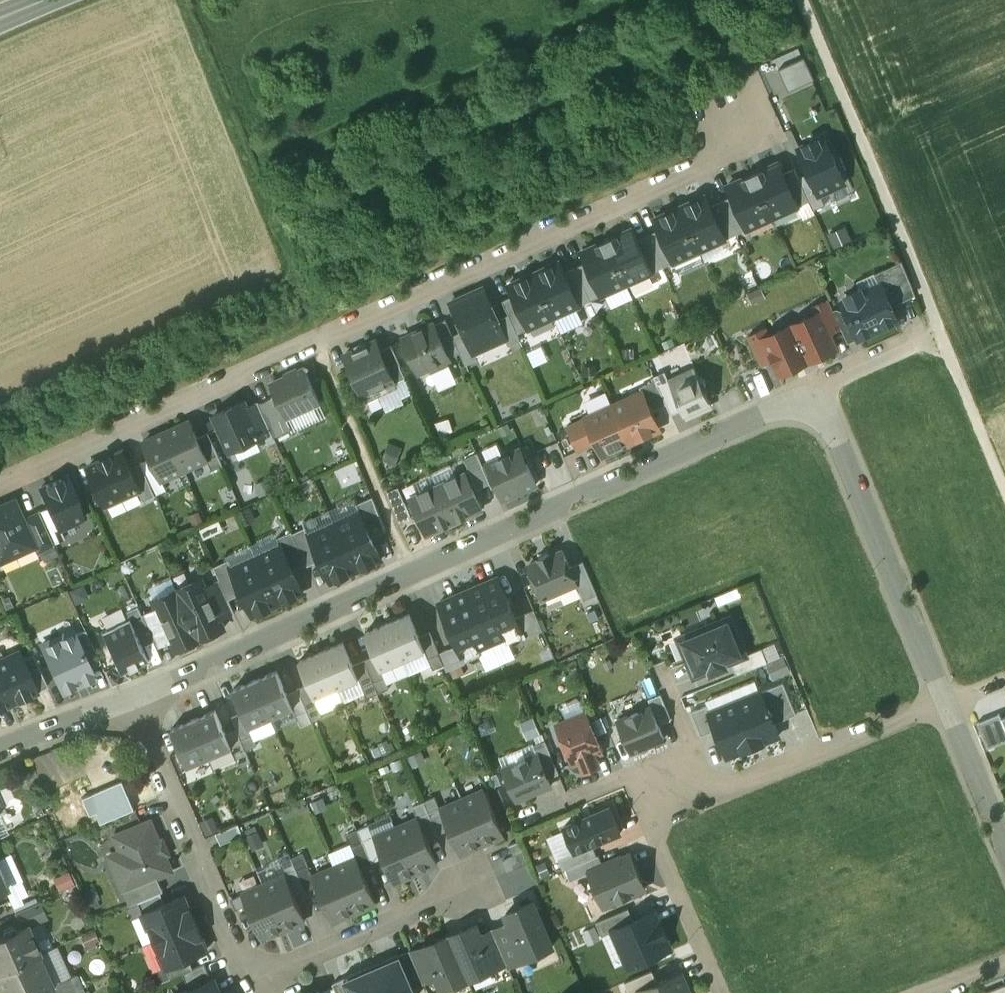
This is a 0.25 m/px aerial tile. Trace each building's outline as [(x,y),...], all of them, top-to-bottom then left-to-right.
[(778,69),(788,91),(813,80),(803,58),(778,69)] [(824,136),(798,148),(809,172),(819,193),(820,193),(844,182),(824,136)] [(778,162),(752,174),(772,217),(798,206),(783,173),(778,162)] [(798,177),(794,168),(783,173),(798,206),(809,201),(798,177)] [(809,172),(798,177),(809,201),(813,209),(825,204),(820,193),(819,193),(809,172)] [(772,217),(752,174),(727,185),(732,196),(747,229),(772,217)] [(710,206),(705,195),(680,207),(699,250),(725,239),(710,206)] [(747,229),(732,196),(721,201),(736,234),(747,229)] [(736,234),(721,201),(710,206),(725,239),(736,234)] [(699,250),(680,207),(654,218),(659,229),(674,262),(699,250)] [(637,239),(632,228),(607,240),(626,283),(652,272),(637,239)] [(659,229),(648,234),(663,267),(674,262),(659,229)] [(663,267),(648,234),(637,239),(652,272),(663,267)] [(607,240),(581,251),(586,262),(601,295),(626,283),(607,240)] [(559,261),(534,273),(554,316),(579,305),(564,272),(559,261)] [(901,261),(874,274),(879,284),(880,284),(888,300),(913,289),(901,261)] [(586,262),(575,267),(590,300),(601,295),(586,262)] [(575,267),(564,272),(579,305),(590,300),(575,267)] [(534,273),(508,284),(513,295),(528,328),(554,316),(534,273)] [(879,284),(862,292),(860,288),(846,295),(847,299),(842,301),(859,338),(897,320),(888,300),(880,284),(879,284)] [(483,287),(450,302),(463,330),(473,353),(474,352),(505,338),(506,338),(498,319),(483,287)] [(528,328),(513,295),(502,300),(509,314),(517,333),(528,328)] [(841,328),(828,299),(811,307),(814,314),(820,311),(830,333),(841,328)] [(814,314),(791,324),(808,361),(837,348),(830,333),(820,311),(814,314)] [(509,314),(498,319),(506,338),(505,338),(508,345),(520,340),(517,333),(509,314)] [(452,335),(445,319),(434,324),(449,357),(460,352),(452,335)] [(431,325),(424,322),(421,329),(403,338),(418,372),(430,367),(435,370),(445,366),(446,360),(449,358),(449,357),(434,324),(434,323),(431,325)] [(769,335),(762,338),(772,359),(779,374),(808,361),(791,324),(769,335)] [(766,327),(748,336),(761,365),(772,359),(762,338),(769,335),(766,327)] [(463,330),(452,335),(460,352),(466,364),(477,359),(474,352),(473,353),(463,330)] [(376,340),(345,354),(366,401),(397,387),(395,382),(380,349),(376,340)] [(405,377),(391,344),(380,349),(395,382),(405,377)] [(304,368),(270,383),(276,396),(286,417),(319,402),(304,368)] [(695,368),(669,380),(682,409),(684,413),(689,410),(698,414),(700,410),(711,405),(704,389),(706,384),(704,379),(699,377),(695,368)] [(655,380),(639,387),(642,392),(643,392),(648,403),(655,408),(666,404),(658,385),(655,380)] [(682,409),(669,380),(658,385),(666,404),(671,414),(682,409)] [(642,392),(613,406),(629,442),(659,428),(652,413),(655,408),(648,403),(643,392),(642,392)] [(276,396),(259,403),(272,431),(274,436),(291,429),(286,417),(276,396)] [(245,401),(213,415),(229,450),(261,436),(248,407),(245,401)] [(258,402),(248,407),(261,436),(272,431),(259,403),(258,402)] [(613,406),(585,418),(596,442),(602,454),(629,442),(613,406)] [(585,418),(568,426),(578,450),(596,442),(585,418)] [(197,437),(189,420),(167,430),(184,469),(207,459),(197,437)] [(167,430),(144,441),(152,457),(162,479),(184,469),(167,430)] [(208,432),(197,437),(207,459),(212,470),(223,465),(208,432)] [(519,448),(487,463),(497,485),(503,499),(536,485),(519,448)] [(122,450),(88,466),(105,504),(139,489),(140,489),(130,467),(122,450)] [(483,466),(477,453),(464,459),(478,488),(490,483),(483,466)] [(152,457),(141,462),(156,494),(166,489),(161,480),(162,479),(152,457)] [(141,462),(130,467),(140,489),(139,489),(144,500),(156,495),(156,494),(141,462)] [(497,485),(487,464),(483,466),(490,483),(492,487),(497,485)] [(465,473),(437,485),(454,522),(481,509),(465,473)] [(66,476),(40,488),(49,507),(59,529),(59,528),(85,517),(66,476)] [(437,485),(410,498),(427,534),(454,522),(437,485)] [(411,517),(398,488),(387,492),(399,522),(411,517)] [(372,496),(356,504),(359,510),(371,537),(385,530),(372,496)] [(2,505),(0,508),(0,561),(33,545),(22,520),(13,500),(2,505)] [(49,507),(38,511),(38,512),(52,543),(64,538),(59,528),(59,529),(49,507)] [(359,510),(334,521),(356,571),(381,559),(371,537),(359,510)] [(38,512),(22,520),(33,545),(34,545),(37,550),(52,543),(38,512)] [(309,533),(321,559),(331,582),(356,571),(334,521),(309,533)] [(306,526),(292,533),(306,563),(307,565),(321,559),(309,533),(306,526)] [(292,531),(277,537),(280,544),(292,570),(306,563),(292,533),(292,531)] [(280,544),(256,555),(278,604),(303,592),(292,570),(280,544)] [(550,553),(538,558),(539,561),(528,566),(542,598),(576,583),(570,567),(562,551),(551,556),(550,553)] [(231,566),(243,592),(253,615),(278,604),(256,555),(231,566)] [(229,559),(214,566),(220,580),(228,599),(243,592),(231,566),(229,559)] [(582,562),(570,567),(576,583),(584,600),(597,595),(582,562)] [(498,577),(468,590),(491,643),(520,631),(521,631),(515,618),(498,577)] [(201,578),(177,588),(200,639),(224,628),(220,619),(205,586),(201,578)] [(228,599),(220,580),(205,586),(220,619),(234,612),(228,599)] [(177,588),(154,599),(158,608),(172,640),(177,650),(200,639),(177,588)] [(468,590),(439,602),(462,656),(491,643),(468,590)] [(158,608),(143,614),(157,647),(172,640),(158,608)] [(534,610),(515,618),(521,631),(520,631),(523,638),(542,630),(534,610)] [(419,636),(409,614),(387,623),(403,660),(425,650),(419,636)] [(729,617),(689,634),(696,652),(686,656),(694,676),(710,670),(711,671),(725,665),(724,664),(732,661),(745,655),(729,617)] [(131,618),(101,632),(120,674),(131,669),(131,670),(140,666),(140,665),(148,661),(143,650),(145,649),(131,618)] [(403,660),(387,623),(365,632),(375,655),(381,669),(403,660)] [(85,630),(74,635),(78,644),(89,639),(85,630)] [(72,631),(41,645),(63,692),(94,678),(78,644),(74,635),(72,631)] [(444,665),(430,632),(419,636),(425,650),(433,669),(444,665)] [(353,665),(343,642),(321,651),(337,688),(359,679),(353,665)] [(745,655),(732,661),(737,674),(767,662),(762,648),(745,655)] [(321,651),(299,661),(308,684),(314,698),(337,688),(321,651)] [(790,651),(772,656),(777,674),(794,669),(790,651)] [(0,660),(0,680),(11,704),(36,692),(26,670),(18,652),(0,660)] [(381,669),(375,655),(364,660),(378,693),(389,689),(381,669)] [(378,693),(364,660),(353,665),(359,679),(367,698),(378,693)] [(37,665),(26,670),(36,692),(47,687),(37,665)] [(276,670),(255,680),(271,717),(293,708),(276,670)] [(0,680),(0,709),(11,704),(0,680)] [(271,717),(255,680),(233,689),(242,712),(249,727),(271,717)] [(783,682),(759,692),(761,695),(762,695),(773,723),(796,714),(783,682)] [(314,698),(308,684),(297,689),(312,722),(322,717),(314,698)] [(660,694),(648,699),(651,706),(658,725),(671,720),(660,694)] [(710,712),(709,713),(716,729),(727,757),(779,735),(773,723),(762,695),(761,695),(736,705),(735,702),(710,712)] [(707,705),(691,711),(701,735),(716,729),(709,713),(710,712),(707,705)] [(651,706),(617,720),(630,753),(664,739),(658,725),(651,706)] [(215,710),(193,719),(209,757),(231,747),(215,710)] [(249,727),(242,712),(232,717),(246,750),(256,745),(249,727)] [(602,752),(586,712),(556,725),(572,764),(579,761),(582,768),(598,762),(595,755),(602,752)] [(540,716),(526,721),(531,735),(545,730),(540,716)] [(975,729),(985,753),(1004,745),(1004,717),(975,729)] [(209,757),(193,719),(171,729),(187,766),(209,757)] [(559,773),(545,740),(534,745),(538,754),(547,778),(559,773)] [(559,752),(552,755),(555,763),(562,760),(559,752)] [(538,754),(504,768),(517,799),(550,785),(547,778),(538,754)] [(484,790),(462,799),(481,844),(503,834),(484,790)] [(440,809),(435,796),(424,801),(438,834),(449,829),(440,809)] [(462,799),(440,809),(449,829),(459,853),(481,844),(462,799)] [(424,801),(413,805),(418,818),(427,838),(438,834),(424,801)] [(609,807),(564,827),(574,852),(575,852),(591,845),(620,833),(609,807)] [(418,818),(396,828),(415,872),(437,863),(427,838),(418,818)] [(150,821),(115,836),(125,861),(113,867),(124,891),(157,877),(171,871),(150,821)] [(238,824),(216,833),(221,844),(243,835),(238,824)] [(374,837),(369,824),(358,829),(372,862),(383,857),(374,837)] [(396,828),(374,837),(383,857),(393,881),(415,872),(396,828)] [(372,862),(358,829),(347,834),(357,858),(361,867),(372,862)] [(528,863),(519,841),(508,845),(513,856),(502,861),(506,872),(528,863)] [(591,845),(575,852),(574,852),(558,859),(563,870),(565,869),(596,856),(591,845)] [(313,876),(302,853),(292,857),(306,890),(317,886),(313,876)] [(596,856),(565,869),(570,881),(589,873),(603,866),(598,855),(596,856)] [(603,866),(589,873),(603,906),(644,888),(630,855),(603,866)] [(306,890),(292,857),(281,862),(286,875),(295,895),(306,890)] [(361,867),(357,858),(335,867),(354,911),(376,902),(361,867)] [(354,911),(335,867),(313,876),(317,886),(332,921),(354,911)] [(286,875),(264,884),(283,929),(305,919),(295,895),(286,875)] [(157,877),(124,891),(130,905),(138,902),(160,893),(163,891),(157,877)] [(264,884),(242,894),(246,905),(261,938),(283,929),(264,884)] [(160,893),(138,902),(143,913),(165,904),(160,893)] [(242,894),(231,899),(235,909),(246,905),(242,894)] [(165,904),(143,913),(154,940),(195,923),(190,909),(189,910),(183,896),(165,904)] [(38,902),(15,912),(22,927),(28,924),(44,916),(38,902)] [(532,902),(506,914),(510,923),(525,958),(552,947),(532,902)] [(628,908),(596,922),(601,936),(613,931),(612,930),(634,921),(628,908)] [(634,921),(612,930),(613,931),(628,967),(642,961),(646,962),(654,959),(656,954),(670,948),(654,912),(634,921)] [(195,923),(154,940),(166,967),(188,958),(206,950),(195,923)] [(510,923),(492,930),(506,963),(506,964),(507,966),(525,958),(510,923)] [(0,937),(0,972),(33,957),(41,953),(28,924),(22,927),(0,937)] [(475,925),(449,936),(468,980),(494,969),(479,936),(475,925)] [(492,930),(479,936),(494,969),(506,964),(506,963),(492,930)] [(449,936),(423,947),(436,978),(442,991),(468,980),(449,936)] [(436,978),(424,949),(411,954),(424,983),(436,978)] [(411,954),(409,950),(398,955),(413,988),(424,983),(411,954)] [(370,965),(382,992),(415,992),(413,988),(398,955),(398,953),(370,965)] [(0,972),(0,992),(39,992),(47,989),(33,957),(0,972)] [(188,958),(166,967),(170,978),(183,973),(193,969),(188,958)] [(193,969),(183,973),(187,984),(199,979),(209,975),(205,964),(193,969)] [(343,977),(350,992),(382,992),(370,965),(343,977)] [(624,983),(629,992),(637,992),(639,992),(638,991),(657,983),(652,971),(624,983)] [(638,991),(639,992),(689,992),(681,973),(657,983),(638,991)] [(39,992),(71,992),(77,990),(72,978),(47,989),(39,992)] [(187,984),(189,989),(181,992),(226,992),(225,992),(224,992),(220,991),(215,978),(202,984),(199,979),(187,984)] [(343,978),(332,983),(337,992),(349,992),(343,978)] [(985,992),(1004,992),(1004,985),(985,992)]
